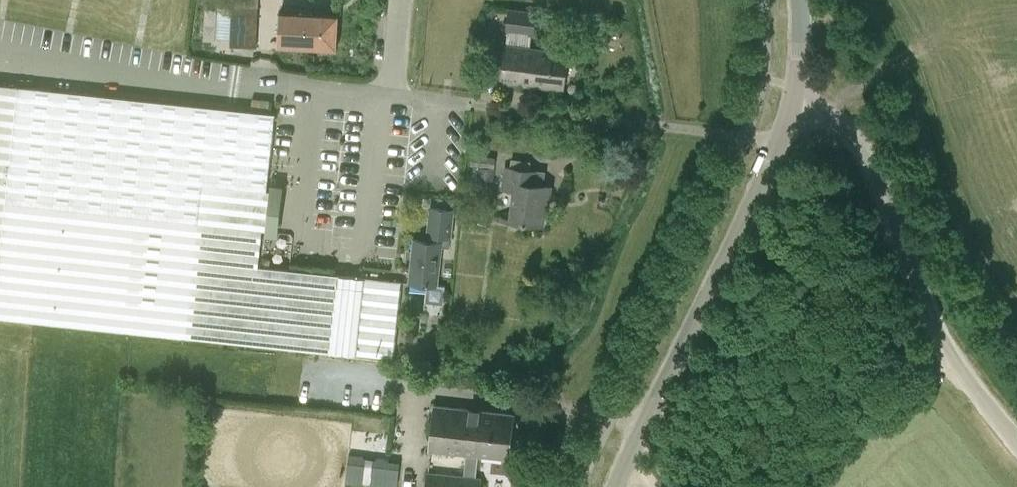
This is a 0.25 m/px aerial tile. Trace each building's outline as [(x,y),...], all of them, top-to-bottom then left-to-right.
[(231,44),(255,45),(257,0),(234,0),(231,44)] [(501,80),(564,88),(569,51),(530,46),(532,33),(534,34),(537,11),(509,7),(506,30),(508,30),(506,43),(505,43),(504,50),(499,50),(494,53),(492,67),(496,72),(501,72),(501,80)] [(281,8),(279,45),(335,48),(337,11),(281,8)] [(275,113),(0,83),(0,315),(393,357),(401,281),(258,266),(262,228),(266,228),(265,235),(278,236),(278,230),(283,185),(271,183),(270,189),(267,189),(268,183),(275,113)] [(496,156),(472,154),(469,178),(477,179),(477,182),(492,184),(494,168),(496,156)] [(504,166),(501,187),(514,189),(510,218),(542,223),(546,199),(550,199),(552,185),(534,183),(536,170),(504,166)] [(431,206),(428,234),(432,235),(431,240),(413,238),(409,281),(439,284),(443,246),(449,247),(450,236),(451,236),(454,208),(431,206)] [(431,448),(466,452),(464,475),(427,470),(425,486),(481,486),(482,477),(476,476),(478,453),(508,456),(513,413),(436,404),(431,448)] [(388,462),(387,484),(398,485),(399,463),(388,462)]
